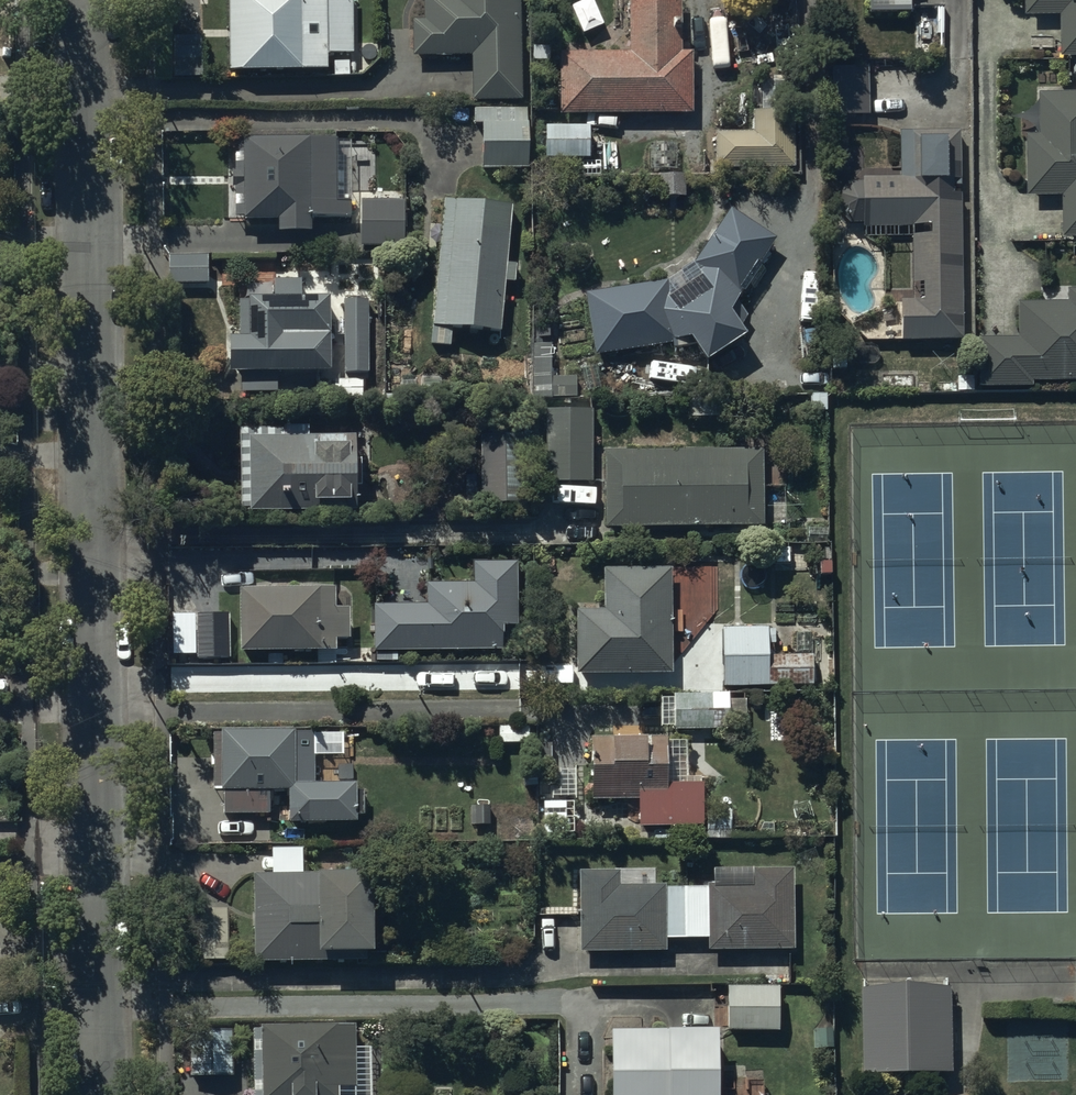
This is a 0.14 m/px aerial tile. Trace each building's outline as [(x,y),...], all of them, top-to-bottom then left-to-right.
[(230,68),(329,68),(329,54),(354,54),(353,0),(230,0),(230,68)] [(412,19),(412,54),(472,54),(472,100),(519,100),(519,0),(424,0),(424,19),(412,19)] [(630,52),(561,52),(562,112),(693,111),(693,52),(682,53),(681,0),(629,0),(630,52)] [(800,0),(770,0),(770,10),(800,9),(800,0)] [(870,14),(911,14),(911,0),(870,0),(870,14)] [(1030,23),(1062,21),(1062,64),(1075,63),(1075,0),(1030,0),(1030,23)] [(201,37),(173,37),(174,78),(201,78),(201,37)] [(1043,91),(1044,135),(1030,135),(1031,195),(1065,194),(1066,236),(1075,236),(1075,91),(1043,91)] [(484,165),(527,165),(528,108),(475,108),(475,123),(485,123),(484,165)] [(755,144),(715,144),(715,179),(796,178),(797,123),(755,122),(755,144)] [(591,125),(545,125),(544,158),(590,159),(591,125)] [(242,143),(234,143),(234,172),(231,172),(231,190),(234,190),(234,220),(243,220),(243,222),(277,222),(277,235),(312,235),(312,219),(350,219),(350,201),(336,201),(336,139),(242,139),(242,143)] [(964,352),(964,140),(897,140),(897,187),(853,187),(853,236),(916,235),(914,310),(905,310),(905,352),(964,352)] [(679,143),(650,143),(650,170),(679,170),(679,143)] [(403,201),(360,201),(360,248),(403,248),(403,201)] [(513,208),(444,202),(430,347),(450,349),(452,330),(500,334),(505,284),(515,285),(517,266),(507,265),(513,208)] [(668,292),(582,305),(592,368),(690,353),(709,376),(746,350),(730,328),(740,299),(774,249),(732,222),(695,273),(668,292)] [(209,255),(169,255),(169,286),(209,286),(209,255)] [(248,301),(239,301),(239,339),(229,339),(229,375),(241,375),(241,393),(274,393),(274,376),(330,376),(330,298),(301,298),(301,281),(274,281),(274,299),(248,299),(248,301)] [(1067,295),(1067,311),(1019,311),(1020,348),(980,348),(982,400),(1035,400),(1034,391),(1075,391),(1075,295),(1067,295)] [(368,301),(343,301),(343,320),(335,320),(334,338),(343,338),(342,375),(367,375),(368,301)] [(554,319),(532,318),(531,400),(576,400),(576,379),(553,378),(554,319)] [(592,410),(544,410),(543,482),(591,482),(592,410)] [(355,438),(308,438),(308,428),(283,428),(283,430),(239,430),(240,512),(248,512),(248,514),(357,514),(357,490),(361,490),(361,462),(355,462),(355,438)] [(762,450),(604,452),(605,530),(763,528),(762,450)] [(426,606),(374,606),(374,653),(503,653),(503,628),(517,628),(517,564),(474,565),(474,585),(426,585),(426,606)] [(604,611),(576,611),(576,676),(673,676),(672,570),(604,570),(604,611)] [(335,589),(238,590),(239,655),(335,654),(335,641),(350,641),(350,609),(335,609),(335,589)] [(230,615),(196,615),(196,660),(230,660),(230,615)] [(769,629),(723,629),(723,688),(769,688),(769,629)] [(712,696),(674,696),(674,733),(712,733),(712,696)] [(221,734),(212,734),(212,789),(220,789),(220,793),(223,793),(223,818),(247,818),(247,832),(261,832),(261,817),(264,817),(264,823),(285,823),(285,816),(281,816),(281,806),(271,806),(271,793),(288,793),(288,825),(357,824),(357,817),(363,817),(363,791),(356,791),(356,785),(295,785),(295,732),(221,732),(221,734)] [(666,737),(590,739),(592,803),(638,802),(639,829),(703,828),(702,787),(668,788),(666,737)] [(620,871),(579,871),(579,954),(665,953),(665,941),(707,941),(707,953),(795,952),(794,870),(753,870),(753,889),(713,889),(713,885),(701,885),(701,889),(665,889),(665,886),(620,887),(620,871)] [(372,875),(253,876),(254,965),(366,964),(366,956),(372,956),(372,875)] [(227,911),(198,911),(198,962),(227,962),(227,911)] [(727,988),(727,1032),(779,1031),(779,987),(789,987),(789,975),(768,975),(768,987),(727,988)] [(866,995),(867,1087),(956,1087),(955,996),(866,995)] [(356,1023),(262,1025),(263,1094),(341,1094),(341,1085),(357,1085),(356,1023)] [(191,1030),(191,1078),(232,1077),(231,1030),(191,1030)] [(610,1033),(611,1094),(762,1094),(762,1082),(746,1082),(746,1066),(723,1066),(723,1032),(610,1033)]
